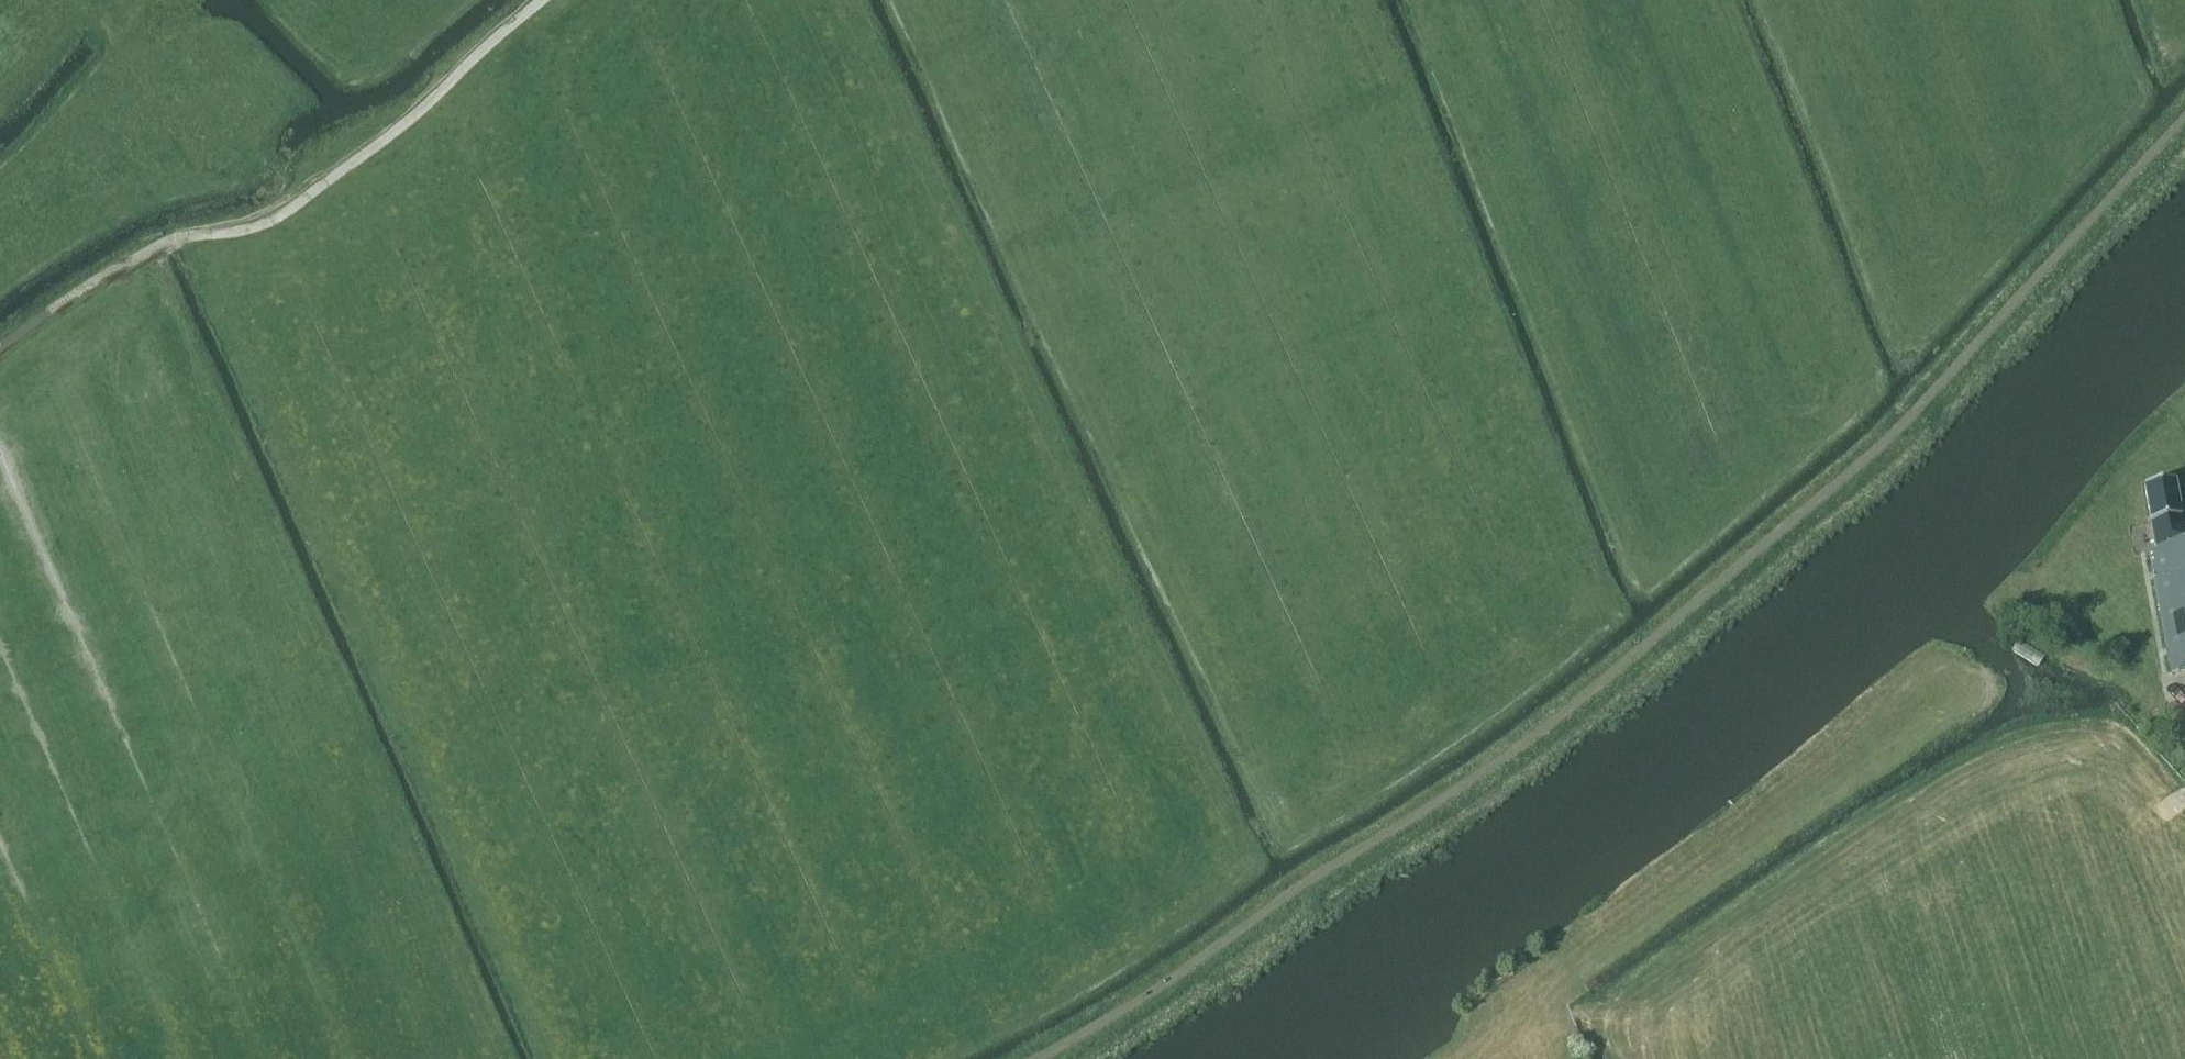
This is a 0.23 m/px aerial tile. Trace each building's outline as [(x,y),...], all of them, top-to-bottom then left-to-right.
[(2170,672),(2184,669),(2184,522),(2182,522),(2175,480),(2144,486),(2155,550),(2150,551),(2170,672)]
